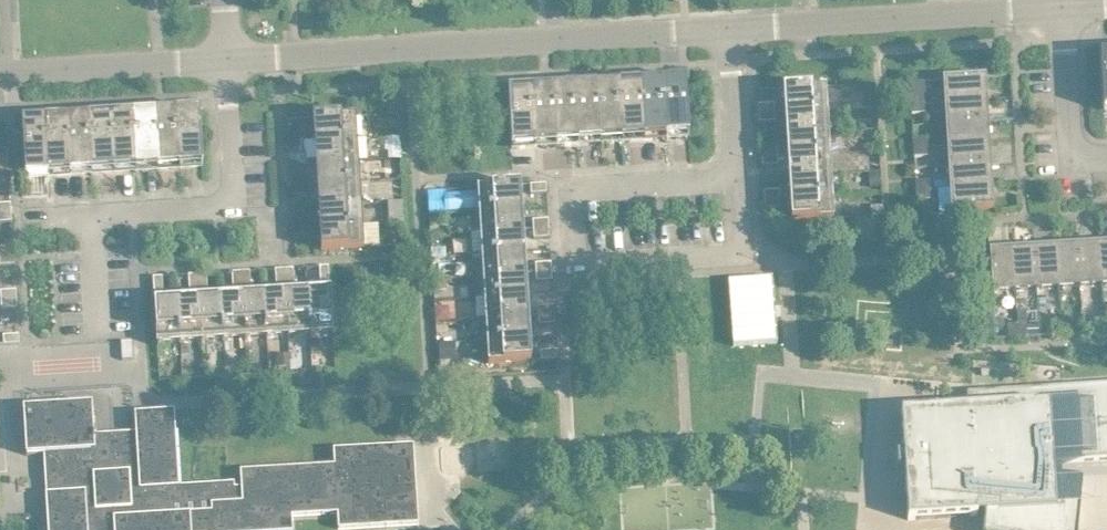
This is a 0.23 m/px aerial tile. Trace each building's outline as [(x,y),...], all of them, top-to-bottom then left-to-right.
[(949,99),(949,100),(993,97),(993,96),(991,97),(990,76),(992,76),(992,74),(948,77),(948,78),(950,78),(951,99),(949,99)] [(691,83),(668,85),(671,134),(692,132),(692,133),(694,133),(691,83)] [(790,109),(790,110),(832,107),(830,107),(829,86),(831,86),(831,84),(788,87),(788,88),(790,88),(792,109),(790,109)] [(668,85),(646,86),(649,135),(671,134),(668,85)] [(646,86),(624,88),(627,136),(649,135),(646,86)] [(624,88),(602,89),(605,138),(627,136),(624,88)] [(602,89),(580,90),(583,139),(605,138),(602,89)] [(580,90),(558,92),(561,140),(583,139),(580,90)] [(558,92),(537,93),(540,142),(561,140),(558,92)] [(915,93),(917,111),(930,110),(929,92),(915,93)] [(540,142),(537,93),(514,94),(517,144),(518,144),(518,143),(540,142)] [(950,121),(995,119),(995,118),(993,118),(991,98),(993,98),(993,97),(949,100),(949,101),(951,100),(953,121),(950,121)] [(763,102),(764,111),(779,111),(779,101),(763,102)] [(791,131),(791,132),(834,129),(833,128),(831,128),(830,108),(832,108),(832,107),(790,110),(790,111),(792,111),(793,131),(791,131)] [(779,111),(764,111),(764,121),(780,120),(779,111)] [(205,113),(182,115),(185,164),(206,162),(206,163),(208,163),(205,113)] [(319,138),(362,136),(362,135),(360,135),(359,114),(361,114),(361,113),(318,116),(318,117),(320,117),(321,137),(319,138)] [(182,115),(160,116),(163,165),(185,164),(182,115)] [(160,116),(138,118),(141,166),(163,165),(160,116)] [(138,118),(116,119),(119,168),(141,166),(138,118)] [(116,119),(94,120),(97,169),(119,168),(116,119)] [(952,142),(952,143),(996,140),(994,140),(993,120),(995,119),(950,121),(951,122),(953,122),(954,142),(952,142)] [(94,120),(72,122),(75,170),(97,169),(94,120)] [(72,122),(50,123),(53,172),(75,170),(72,122)] [(53,172),(50,123),(27,124),(30,174),(32,174),(32,173),(53,172)] [(792,153),(835,151),(835,150),(833,150),(831,130),(834,130),(834,129),(791,132),(793,132),(794,152),(792,153)] [(293,131),(294,140),(309,139),(309,130),(293,131)] [(918,136),(919,154),(933,154),(931,135),(918,136)] [(321,159),(321,160),(363,157),(361,157),(360,136),(362,136),(319,138),(319,139),(322,139),(323,159),(321,159)] [(309,139),(294,140),(294,149),(310,148),(309,139)] [(953,164),(953,165),(998,162),(998,161),(996,161),(994,141),(996,141),(996,140),(952,143),(952,144),(954,144),(955,164),(953,164)] [(766,146),(766,155),(782,154),(782,145),(766,146)] [(14,165),(12,146),(0,147),(0,166),(14,165)] [(793,174),(794,175),(836,172),(834,172),(833,151),(835,151),(792,153),(792,154),(794,154),(796,174),(793,174)] [(782,154),(766,155),(767,164),(783,163),(782,154)] [(322,181),(322,182),(365,179),(365,178),(363,178),(361,158),(363,158),(363,157),(321,160),(321,161),(323,160),(324,181),(322,181)] [(954,186),(999,184),(999,183),(997,183),(996,163),(998,163),(998,162),(953,165),(955,165),(957,186),(954,186)] [(0,166),(0,176),(14,175),(14,165),(0,166)] [(885,171),(875,172),(875,185),(886,184),(885,171)] [(795,196),(837,194),(837,193),(835,193),(834,173),(836,173),(836,172),(794,175),(794,176),(796,175),(797,196),(795,196)] [(296,174),(296,183),(312,182),(311,173),(296,174)] [(921,179),(922,198),(935,197),(934,178),(921,179)] [(323,202),(323,203),(366,201),(366,200),(364,200),(363,180),(365,180),(365,179),(322,182),(324,182),(325,202),(323,202)] [(552,190),(551,181),(535,182),(536,191),(552,190)] [(312,182),(296,183),(297,192),(313,191),(312,182)] [(484,207),(484,208),(527,205),(525,205),(523,184),(525,184),(525,183),(483,185),(483,187),(485,186),(486,207),(484,207)] [(999,184),(954,186),(955,187),(957,187),(958,208),(956,208),(956,209),(1001,206),(1001,205),(999,205),(997,184),(999,184)] [(768,189),(769,198),(785,197),(784,188),(768,189)] [(837,194),(795,196),(795,197),(797,197),(798,218),(796,218),(796,219),(839,217),(839,215),(837,215),(835,195),(838,195),(837,194)] [(785,197),(769,198),(770,207),(785,206),(785,197)] [(407,198),(393,199),(393,207),(408,207),(407,198)] [(0,202),(1,211),(16,210),(16,201),(0,202)] [(325,224),(325,225),(367,222),(365,222),(364,201),(366,201),(323,203),(323,204),(326,204),(327,224),(325,224)] [(888,203),(876,204),(877,215),(889,214),(888,203)] [(485,229),(485,230),(528,227),(528,226),(526,226),(525,206),(527,206),(527,205),(484,208),(484,209),(486,209),(488,229),(485,229)] [(16,210),(1,211),(1,220),(17,219),(16,210)] [(298,217),(299,226),(315,225),(314,216),(298,217)] [(538,217),(538,226),(554,225),(553,216),(538,217)] [(367,222),(325,225),(325,226),(327,225),(328,246),(326,246),(326,248),(369,245),(369,244),(367,244),(365,223),(367,223),(367,222)] [(315,225),(299,226),(300,235),(315,235),(315,225)] [(554,225),(538,226),(539,235),(554,235),(554,225)] [(487,251),(529,249),(529,248),(527,248),(526,228),(528,228),(528,227),(485,230),(488,230),(489,250),(487,251)] [(1083,243),(1082,244),(1085,286),(1086,286),(1085,284),(1106,283),(1106,285),(1104,242),(1103,242),(1103,244),(1083,246),(1083,243)] [(3,245),(3,254),(19,253),(18,244),(3,245)] [(1061,245),(1063,287),(1064,287),(1064,285),(1084,284),(1084,286),(1085,286),(1082,244),(1082,246),(1061,247),(1061,245)] [(1040,246),(1039,246),(1042,289),(1042,287),(1062,285),(1062,287),(1063,287),(1061,245),(1060,245),(1060,247),(1040,248),(1040,246)] [(1018,248),(1017,248),(1020,290),(1021,290),(1020,288),(1041,287),(1041,289),(1042,289),(1039,246),(1038,246),(1038,248),(1018,250),(1018,248)] [(1020,290),(1017,248),(1016,248),(1017,250),(996,251),(996,249),(994,249),(997,292),(998,292),(998,289),(1019,288),(1019,290),(1020,290)] [(488,272),(488,273),(531,270),(529,270),(527,249),(529,249),(487,251),(487,252),(489,252),(490,272),(488,272)] [(19,253),(3,254),(4,263),(20,262),(19,253)] [(540,261),(541,270),(556,269),(556,260),(540,261)] [(324,264),(325,280),(335,279),(334,263),(324,264)] [(290,282),(289,266),(280,267),(281,282),(290,282)] [(298,266),(289,266),(290,282),(299,281),(298,266)] [(255,268),(246,269),(247,285),(256,284),(255,268)] [(247,285),(246,269),(237,269),(238,285),(247,285)] [(556,269),(541,270),(541,279),(557,278),(556,269)] [(489,294),(489,295),(532,292),(532,291),(530,291),(529,271),(531,271),(531,270),(488,273),(488,274),(490,273),(492,294),(489,294)] [(212,271),(203,272),(204,287),(213,287),(212,271)] [(204,287),(203,272),(193,272),(194,288),(204,287)] [(158,274),(159,290),(168,289),(167,274),(158,274)] [(451,277),(439,278),(439,288),(452,287),(451,277)] [(5,288),(6,297),(22,296),(21,287),(5,288)] [(313,291),(315,333),(316,333),(316,331),(336,330),(337,332),(338,332),(335,289),(334,289),(334,292),(313,293),(313,291)] [(292,292),(291,292),(293,335),(294,335),(294,333),(314,331),(314,333),(315,333),(313,291),(312,291),(312,293),(292,294),(292,292)] [(270,293),(269,294),(272,336),(273,336),(272,334),(293,333),(293,335),(291,292),(290,292),(290,294),(270,296),(270,293)] [(491,315),(491,316),(533,314),(533,313),(531,313),(530,293),(532,293),(532,292),(489,295),(492,295),(493,315),(491,315)] [(248,295),(250,337),(251,337),(251,335),(271,334),(271,336),(272,336),(269,294),(268,294),(269,296),(248,297),(248,295)] [(227,296),(226,296),(228,339),(229,339),(229,337),(249,335),(249,337),(250,337),(248,295),(247,295),(247,297),(227,298),(227,296)] [(22,296),(6,297),(7,307),(22,306),(22,296)] [(205,297),(204,298),(207,340),(207,338),(228,337),(228,339),(226,296),(225,296),(225,298),(205,300),(205,297)] [(183,299),(182,299),(185,341),(186,341),(186,339),(206,338),(206,340),(207,340),(204,298),(203,298),(204,300),(183,301),(183,299)] [(185,341),(182,299),(182,301),(161,302),(161,300),(160,300),(162,343),(164,343),(163,341),(184,339),(184,341),(185,341)] [(543,304),(543,313),(559,312),(559,303),(543,304)] [(454,304),(440,305),(441,319),(454,318),(454,304)] [(1031,309),(1021,310),(1022,322),(1032,321),(1031,309)] [(559,312),(543,313),(544,322),(560,321),(559,312)] [(492,337),(492,338),(535,335),(533,335),(531,314),(533,314),(491,316),(491,317),(493,317),(494,337),(492,337)] [(1075,318),(1066,319),(1066,332),(1076,332),(1075,318)] [(1066,332),(1066,319),(1056,319),(1057,333),(1066,332)] [(1022,322),(1023,335),(1032,334),(1032,321),(1022,322)] [(1014,335),(1023,335),(1022,322),(1013,322),(1014,335)] [(8,333),(9,342),(25,341),(24,332),(8,333)] [(535,335),(492,338),(492,339),(494,338),(496,359),(493,359),(493,361),(536,358),(536,357),(534,357),(533,336),(535,336),(535,335)] [(459,340),(442,341),(443,358),(461,357),(459,340)] [(546,358),(562,357),(561,347),(546,348),(546,358)] [(294,352),(283,353),(284,364),(294,364),(294,352)] [(901,452),(902,467),(910,466),(913,517),(982,513),(982,512),(989,512),(987,529),(1082,529),(1085,506),(1087,481),(1087,480),(1087,479),(1086,478),(1085,477),(1084,477),(1064,475),(1060,474),(1058,461),(1103,458),(1106,458),(1106,383),(972,392),(973,405),(906,409),(909,451),(901,452)] [(28,405),(31,452),(33,452),(48,451),(53,451),(53,463),(53,464),(54,473),(53,473),(53,474),(54,474),(55,491),(51,491),(51,493),(54,492),(56,529),(53,529),(55,529),(56,529),(281,529),(297,529),(296,513),(342,510),(343,526),(423,521),(420,473),(416,473),(415,459),(419,458),(418,442),(402,443),(394,444),(386,444),(338,447),(339,463),(245,469),(246,485),(239,485),(239,480),(200,482),(187,483),(184,483),(182,447),(184,447),(184,446),(182,446),(179,409),(182,409),(182,408),(140,411),(140,412),(141,412),(142,430),(131,430),(99,432),(97,401),(96,401),(96,403),(30,408),(30,405),(28,405)]
